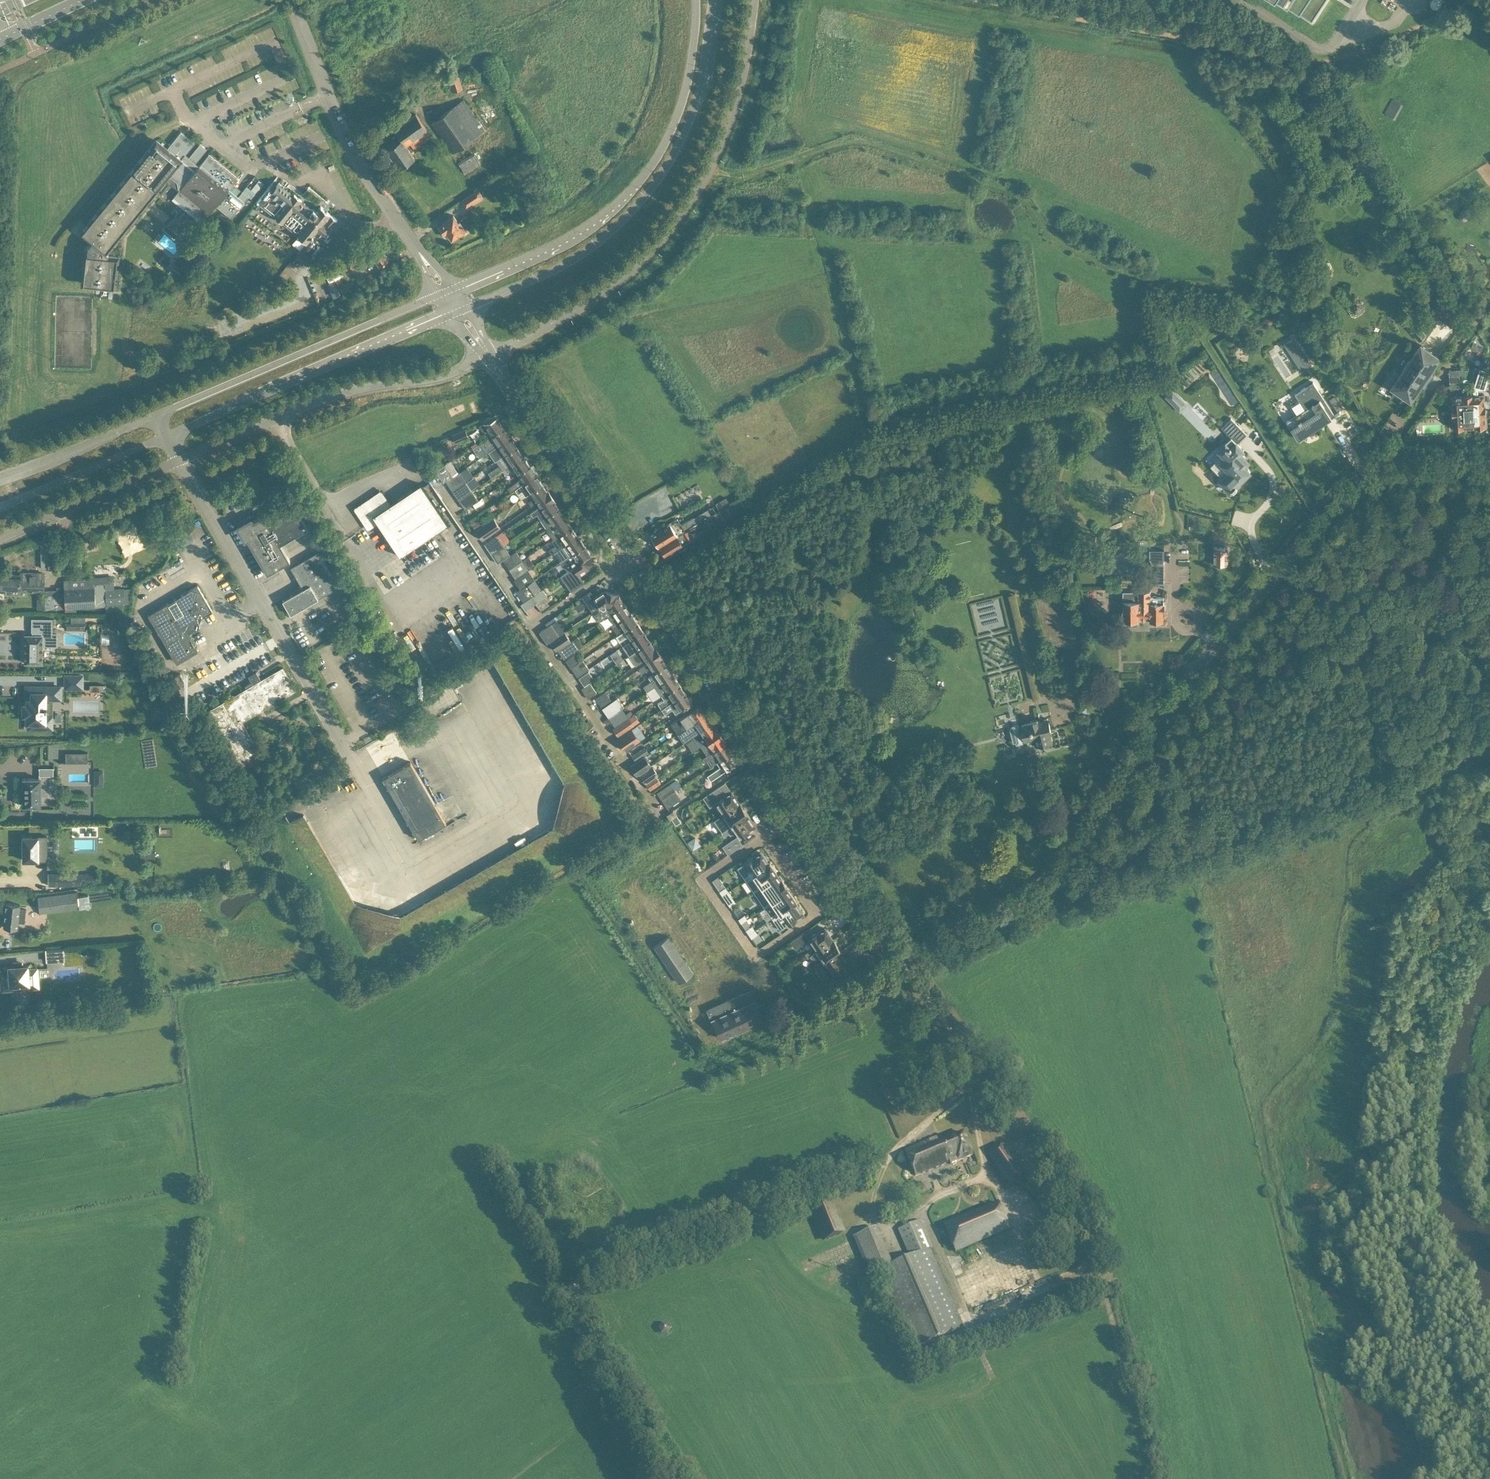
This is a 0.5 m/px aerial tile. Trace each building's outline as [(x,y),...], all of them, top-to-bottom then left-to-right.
[(1312,21),(1326,0),(1280,0),(1312,21)] [(465,87),(479,85),(476,69),(462,72),(465,87)] [(463,90),(459,76),(449,79),(453,92),(463,90)] [(1395,119),(1403,104),(1393,98),(1385,113),(1395,119)] [(485,130),(464,100),(432,122),(453,152),(485,130)] [(490,100),(482,105),(493,119),(501,114),(490,100)] [(431,136),(416,114),(394,129),(401,140),(386,150),(399,169),(415,158),(406,145),(410,143),(413,148),(431,136)] [(235,200),(226,193),(234,183),(238,178),(209,154),(200,165),(196,162),(207,148),(200,143),(189,157),(186,154),(195,143),(181,132),(167,149),(157,140),(82,231),(93,240),(88,245),(88,253),(86,253),(83,283),(97,285),(114,287),(118,257),(108,256),(109,253),(106,251),(169,175),(177,182),(179,188),(180,189),(174,197),(204,221),(216,205),(231,218),(249,196),(243,191),(235,200)] [(492,137),(494,142),(503,137),(501,133),(492,137)] [(465,173),(480,163),(475,154),(459,164),(465,173)] [(256,200),(267,184),(257,177),(246,193),(256,200)] [(270,186),(257,201),(275,216),(275,217),(282,222),(297,234),(297,235),(306,242),(299,250),(312,261),(328,242),(323,238),(332,227),(332,226),(337,220),(333,216),(330,213),(321,206),(317,211),(313,208),(313,209),(300,199),(301,199),(294,193),(293,194),(279,182),(276,185),(272,182),(270,186)] [(466,208),(483,197),(478,190),(462,202),(466,208)] [(1460,210),(1459,211),(1458,212),(1458,213),(1458,214),(1458,215),(1458,216),(1458,217),(1459,218),(1459,219),(1460,219),(1461,220),(1462,220),(1463,220),(1464,220),(1465,220),(1466,219),(1467,219),(1467,218),(1468,217),(1468,216),(1469,215),(1469,214),(1468,213),(1468,212),(1467,211),(1466,210),(1465,210),(1464,209),(1463,209),(1462,209),(1461,210),(1460,210)] [(452,239),(466,229),(464,227),(470,223),(466,217),(458,222),(453,215),(439,225),(440,226),(440,229),(442,232),(444,232),(445,232),(446,231),(452,239)] [(382,253),(383,253),(377,244),(357,257),(356,256),(345,264),(347,267),(350,265),(353,269),(367,259),(369,263),(374,259),(380,268),(388,262),(382,253)] [(1397,253),(1398,265),(1407,265),(1406,252),(1397,253)] [(354,290),(340,264),(324,272),(330,283),(335,280),(343,296),(354,290)] [(171,269),(168,273),(176,279),(180,274),(175,269),(173,271),(171,269)] [(1428,325),(1418,315),(1407,325),(1420,340),(1426,334),(1422,331),(1428,325)] [(1430,372),(1440,357),(1421,344),(1412,357),(1401,373),(1401,374),(1392,387),(1411,400),(1421,385),(1431,372),(1430,372)] [(1487,372),(1479,369),(1474,388),(1474,395),(1475,426),(1478,426),(1478,427),(1486,427),(1486,425),(1487,425),(1487,420),(1486,420),(1484,394),(1482,394),(1479,395),(1479,389),(1484,389),(1484,388),(1485,388),(1488,376),(1489,372),(1487,372)] [(1462,383),(1462,376),(1450,376),(1450,384),(1462,383)] [(1328,404),(1313,382),(1300,390),(1310,405),(1287,421),(1288,422),(1299,439),(1332,417),(1325,406),(1328,404)] [(1173,390),(1166,396),(1174,404),(1180,397),(1173,390)] [(1465,427),(1463,395),(1452,396),(1454,421),(1453,421),(1453,427),(1454,427),(1454,429),(1462,428),(1462,427),(1465,427)] [(1475,426),(1474,395),(1463,395),(1465,427),(1468,427),(1470,428),(1473,428),(1474,426),(1475,426)] [(1335,396),(1329,399),(1336,411),(1342,407),(1335,396)] [(493,435),(504,428),(497,417),(480,425),(483,429),(486,426),(493,435)] [(1246,457),(1241,452),(1244,450),(1238,443),(1247,434),(1231,418),(1221,427),(1227,433),(1231,437),(1229,439),(1218,450),(1223,455),(1222,456),(1226,460),(1216,470),(1223,477),(1220,480),(1230,491),(1230,490),(1231,491),(1234,489),(1238,486),(1238,485),(1246,476),(1251,471),(1244,465),(1247,462),(1243,459),(1246,457)] [(455,442),(469,436),(465,428),(452,433),(455,442)] [(488,453),(510,437),(504,428),(493,435),(495,439),(484,447),(487,452),(488,453)] [(510,437),(488,452),(495,461),(496,460),(517,446),(510,437)] [(500,465),(488,473),(491,478),(502,470),(523,456),(517,446),(496,460),(500,465)] [(518,473),(529,465),(523,456),(502,470),(505,474),(514,467),(518,473)] [(445,463),(443,464),(435,470),(443,483),(446,481),(446,482),(454,476),(445,463)] [(536,474),(529,465),(518,473),(521,477),(507,487),(511,492),(515,489),(536,474)] [(460,472),(454,476),(446,482),(452,491),(466,481),(460,472)] [(542,484),(536,474),(515,489),(518,494),(522,491),(526,496),(531,492),(531,491),(542,484)] [(473,491),(466,481),(452,491),(459,500),(473,491)] [(377,522),(400,556),(448,524),(421,484),(389,505),(381,492),(356,509),(368,527),(377,522)] [(534,504),(550,493),(546,487),(545,488),(542,484),(531,491),(531,492),(535,497),(529,502),(531,506),(534,504)] [(479,500),(473,491),(459,500),(465,509),(479,500)] [(537,508),(533,511),(536,514),(538,513),(541,518),(547,514),(558,506),(556,503),(557,503),(550,493),(534,504),(537,508)] [(713,529),(746,509),(740,499),(694,526),(697,531),(710,523),(713,529)] [(295,504),(270,518),(267,520),(263,514),(240,527),(267,573),(290,560),(280,543),(308,527),(295,504)] [(548,528),(564,516),(558,506),(547,514),(541,518),(548,528)] [(554,538),(571,526),(564,516),(548,528),(554,537),(554,538)] [(656,532),(651,535),(658,546),(685,530),(688,529),(693,525),(696,524),(693,517),(681,524),(678,518),(665,526),(663,523),(655,530),(656,532)] [(494,518),(475,530),(482,540),(500,528),(494,518)] [(554,552),(578,536),(571,526),(554,538),(554,537),(552,538),(556,543),(549,548),(552,552),(554,551),(554,552)] [(175,550),(193,540),(185,527),(167,537),(175,550)] [(685,530),(658,546),(665,556),(694,538),(688,529),(685,530)] [(504,530),(496,535),(484,543),(491,553),(504,544),(511,540),(504,530)] [(564,559),(584,545),(578,536),(554,552),(557,556),(560,554),(563,559),(564,559)] [(511,554),(504,544),(491,553),(497,563),(502,560),(503,560),(511,554)] [(591,555),(584,545),(564,559),(563,559),(560,561),(564,567),(566,566),(578,558),(590,561),(591,555)] [(1228,564),(1228,547),(1214,547),(1214,564),(1228,564)] [(319,550),(291,567),(303,588),(282,600),(290,614),(339,586),(319,550)] [(517,550),(511,554),(503,560),(509,569),(523,560),(517,550)] [(1151,550),(1151,581),(1164,581),(1164,550),(1151,550)] [(589,568),(590,561),(578,558),(566,566),(568,570),(565,572),(571,580),(566,583),(572,591),(575,589),(584,583),(578,575),(589,568)] [(529,569),(523,560),(509,569),(515,578),(516,579),(529,569)] [(535,579),(529,569),(516,579),(515,578),(514,580),(520,589),(527,584),(535,579)] [(20,589),(20,591),(44,591),(44,573),(21,573),(20,575),(0,574),(0,588),(20,589)] [(64,580),(64,593),(45,594),(46,609),(65,608),(65,612),(77,611),(76,607),(106,605),(106,611),(122,611),(122,604),(125,604),(124,588),(114,589),(114,577),(94,578),(64,580)] [(534,594),(527,584),(520,589),(516,591),(524,602),(526,600),(525,600),(534,594)] [(197,585),(189,590),(147,615),(176,662),(196,650),(186,633),(193,628),(198,630),(198,629),(197,629),(198,622),(197,620),(213,611),(197,585)] [(538,591),(534,594),(525,600),(526,600),(530,607),(542,599),(538,591)] [(608,607),(611,592),(604,591),(589,601),(593,608),(595,606),(597,608),(592,611),(594,613),(600,615),(606,611),(608,607)] [(1164,620),(1164,597),(1151,597),(1151,591),(1140,591),(1140,592),(1125,592),(1125,601),(1124,601),(1124,619),(1126,619),(1126,625),(1138,625),(1138,619),(1140,619),(1150,619),(1150,620),(1164,620)] [(609,614),(625,604),(617,593),(611,592),(608,607),(606,611),(600,615),(594,613),(599,620),(609,614)] [(615,624),(631,613),(625,604),(609,614),(614,623),(615,624)] [(626,630),(637,622),(631,613),(615,624),(614,623),(612,624),(619,635),(626,630)] [(52,633),(52,619),(32,619),(32,631),(33,631),(33,635),(25,634),(25,663),(42,663),(42,645),(56,645),(56,633),(52,633)] [(624,645),(643,632),(637,622),(626,630),(629,634),(620,640),(624,645)] [(559,636),(552,624),(539,632),(547,644),(550,642),(559,636)] [(565,632),(559,636),(550,642),(556,651),(571,641),(565,632)] [(638,649),(650,641),(643,632),(624,645),(626,649),(628,647),(632,653),(638,649)] [(645,664),(660,654),(657,650),(653,644),(653,645),(650,641),(638,649),(642,653),(633,659),(636,664),(642,660),(645,664)] [(572,653),(568,646),(560,652),(564,658),(572,653)] [(579,662),(574,654),(565,660),(570,667),(579,662)] [(664,660),(660,654),(645,664),(639,668),(642,673),(651,667),(655,672),(666,665),(663,661),(664,660)] [(583,659),(579,661),(571,667),(577,676),(590,668),(583,659)] [(654,686),(672,674),(666,665),(655,672),(657,675),(644,684),(648,691),(655,686),(654,686)] [(246,688),(207,711),(242,770),(251,765),(263,758),(242,722),(296,690),(292,682),(288,674),(287,674),(283,666),(282,667),(261,679),(256,671),(249,676),(252,681),(247,684),(245,686),(245,687),(246,688)] [(589,671),(587,672),(579,678),(584,686),(590,682),(594,678),(589,671)] [(185,682),(179,672),(174,675),(180,685),(185,682)] [(672,674),(654,686),(655,686),(661,695),(679,683),(672,674)] [(66,675),(66,687),(82,687),(82,676),(66,675)] [(597,693),(590,682),(584,686),(581,688),(588,698),(597,693)] [(662,709),(685,693),(679,683),(661,695),(664,699),(658,704),(662,709)] [(44,716),(44,697),(59,698),(59,687),(28,686),(28,692),(26,692),(26,704),(23,704),(23,713),(26,713),(26,722),(28,722),(28,727),(50,727),(50,716),(44,716)] [(612,701),(605,691),(595,698),(602,708),(612,701)] [(692,703),(685,693),(662,709),(658,712),(661,717),(673,709),(676,714),(692,703)] [(617,697),(612,701),(602,708),(608,717),(622,708),(624,706),(617,697)] [(678,734),(706,714),(699,705),(671,724),(678,734)] [(628,717),(622,708),(608,717),(615,726),(628,717)] [(706,714),(678,734),(684,743),(693,737),(692,737),(712,723),(706,714)] [(634,725),(628,717),(615,726),(615,727),(613,728),(618,735),(634,725)] [(1052,734),(1048,718),(1045,719),(1045,720),(1040,721),(1040,720),(1038,720),(1038,719),(1030,720),(1031,722),(1022,724),(1023,726),(1019,726),(1019,724),(1012,725),(1013,728),(1011,728),(1014,742),(1016,741),(1017,744),(1023,742),(1023,740),(1026,739),(1026,740),(1035,738),(1037,744),(1053,740),(1051,734),(1052,734)] [(713,723),(712,723),(692,737),(693,737),(699,747),(700,746),(719,732),(713,723)] [(633,728),(629,731),(617,739),(625,750),(640,740),(633,728)] [(726,742),(719,732),(700,746),(707,755),(726,743),(726,742)] [(717,762),(732,752),(726,743),(707,755),(702,758),(705,762),(707,761),(711,767),(717,762)] [(635,761),(649,752),(645,746),(631,755),(635,761)] [(87,752),(66,752),(66,761),(87,761),(87,752)] [(711,781),(739,761),(732,752),(717,762),(720,767),(707,776),(711,781)] [(650,760),(646,755),(630,765),(637,775),(651,765),(648,762),(650,760)] [(383,777),(418,838),(446,822),(423,784),(410,761),(383,777)] [(652,765),(647,768),(639,773),(645,783),(658,774),(652,765)] [(39,767),(39,775),(53,775),(53,767),(39,767)] [(106,788),(107,774),(99,773),(98,787),(106,788)] [(654,777),(645,783),(650,789),(658,784),(661,782),(656,775),(654,777)] [(23,789),(23,794),(23,805),(40,805),(40,796),(43,796),(44,795),(46,793),(46,790),(44,788),(43,787),(40,787),(40,778),(23,778),(23,789)] [(728,784),(734,795),(741,791),(735,780),(728,784)] [(672,782),(665,787),(657,792),(661,799),(676,789),(672,782)] [(725,813),(739,803),(731,792),(725,796),(724,797),(718,788),(725,783),(703,798),(711,808),(718,803),(725,813)] [(682,799),(676,789),(661,799),(668,808),(682,799)] [(733,825),(748,815),(747,814),(748,814),(740,803),(739,803),(725,813),(732,824),(733,825)] [(719,814),(713,818),(716,823),(722,819),(719,814)] [(290,823),(289,823),(294,831),(295,832),(309,824),(308,822),(304,815),(291,822),(290,823)] [(755,826),(748,815),(733,825),(732,824),(722,831),(724,835),(729,832),(730,834),(736,830),(741,836),(743,835),(744,835),(747,833),(747,832),(749,831),(755,826)] [(115,825),(115,835),(129,834),(129,825),(115,825)] [(47,836),(23,836),(23,860),(47,860),(47,836)] [(742,843),(737,836),(723,846),(728,853),(742,843)] [(155,846),(144,846),(144,860),(155,860),(155,846)] [(688,856),(694,858),(696,852),(690,850),(688,856)] [(778,875),(769,862),(768,863),(761,852),(754,856),(753,856),(752,857),(750,857),(747,859),(747,860),(745,862),(737,868),(765,908),(780,930),(788,924),(788,925),(790,923),(791,924),(794,922),(794,920),(803,914),(795,902),(796,901),(791,894),(787,887),(788,887),(780,875),(778,875)] [(613,862),(600,870),(606,880),(619,871),(613,862)] [(97,873),(48,873),(48,885),(84,885),(84,883),(97,883),(97,873)] [(719,891),(722,895),(728,891),(725,887),(719,891)] [(731,895),(728,891),(722,895),(725,899),(731,895)] [(38,897),(40,912),(79,907),(77,892),(38,897)] [(850,916),(845,908),(851,904),(846,897),(825,911),(835,926),(850,916)] [(20,908),(20,904),(6,903),(4,927),(17,928),(18,922),(25,923),(26,909),(20,908)] [(738,918),(741,923),(747,919),(744,915),(738,918)] [(746,929),(749,934),(755,930),(752,925),(746,929)] [(815,945),(816,945),(819,949),(833,939),(825,928),(818,932),(816,933),(815,933),(812,935),(812,936),(810,938),(815,945)] [(757,934),(755,930),(749,934),(752,938),(757,934)] [(802,933),(788,942),(793,949),(806,940),(802,933)] [(655,945),(679,982),(693,972),(669,936),(655,945)] [(834,939),(833,939),(819,949),(826,961),(841,952),(842,951),(834,939)] [(46,949),(47,961),(64,960),(64,948),(46,949)] [(849,963),(841,952),(826,961),(834,973),(844,967),(843,967),(849,963)] [(822,964),(819,960),(813,964),(816,969),(822,964)] [(0,971),(1,990),(11,989),(11,985),(28,984),(29,988),(39,987),(37,968),(28,969),(28,965),(22,965),(22,963),(14,964),(14,966),(9,966),(9,970),(0,971)] [(830,976),(827,971),(821,975),(824,980),(830,976)] [(708,1010),(721,1039),(763,1019),(761,1013),(765,1011),(762,1004),(757,1006),(750,990),(708,1010)] [(885,1084),(880,1088),(884,1092),(883,1093),(887,1099),(893,1095),(889,1088),(888,1089),(885,1084)] [(939,1136),(905,1151),(915,1176),(949,1161),(951,1164),(973,1155),(963,1133),(942,1142),(939,1136)] [(994,1152),(989,1156),(1010,1186),(1015,1183),(1017,1185),(1032,1175),(1009,1142),(1001,1147),(999,1143),(992,1148),(994,1152)] [(824,1241),(846,1230),(831,1200),(810,1211),(824,1241)] [(1009,1228),(998,1202),(986,1207),(984,1202),(974,1206),(977,1212),(944,1226),(956,1252),(1009,1228)] [(932,1248),(926,1233),(920,1220),(898,1229),(910,1257),(879,1270),(913,1349),(963,1328),(929,1249),(932,1248)] [(892,1263),(880,1237),(876,1227),(853,1237),(868,1274),(892,1263)] [(663,1325),(670,1325),(669,1313),(662,1314),(663,1325)]
